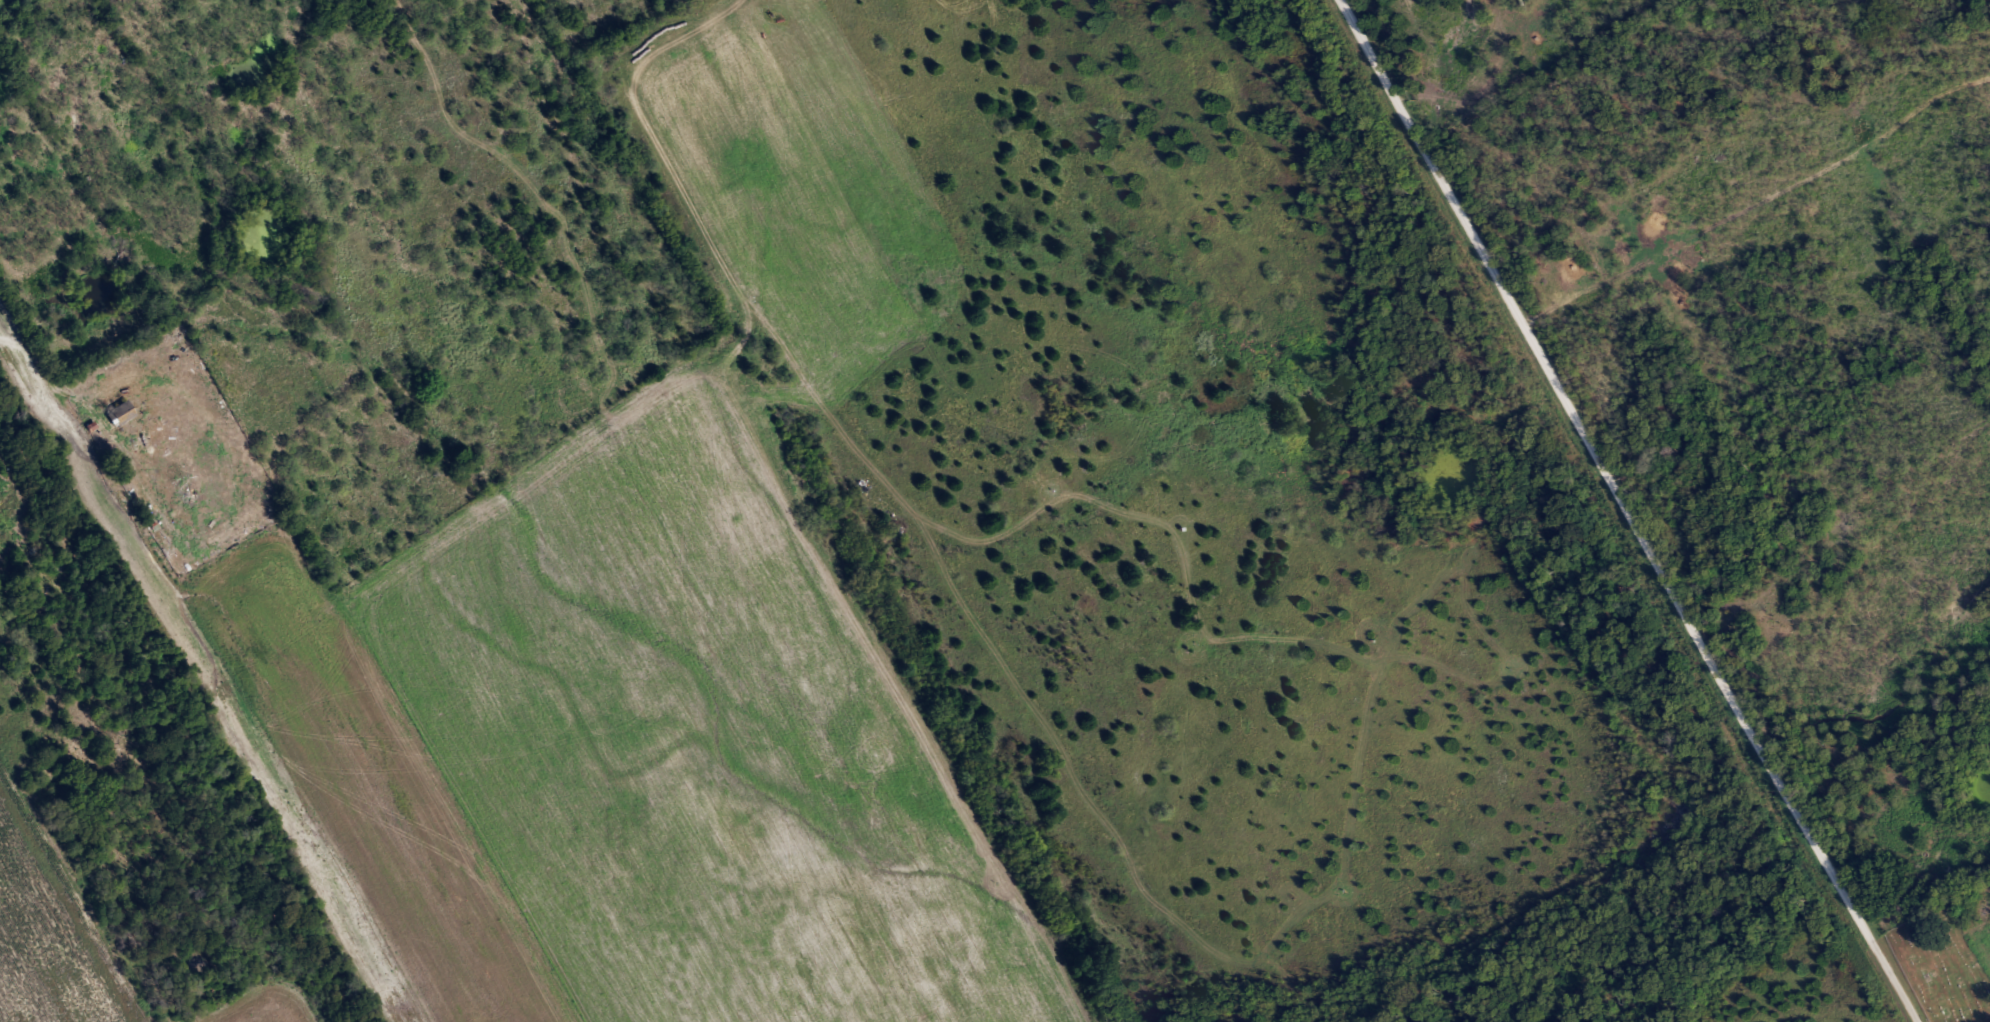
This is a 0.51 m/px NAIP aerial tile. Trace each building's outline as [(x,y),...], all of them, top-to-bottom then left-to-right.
[(136,416),(127,400),(105,413),(114,429),(136,416)]
